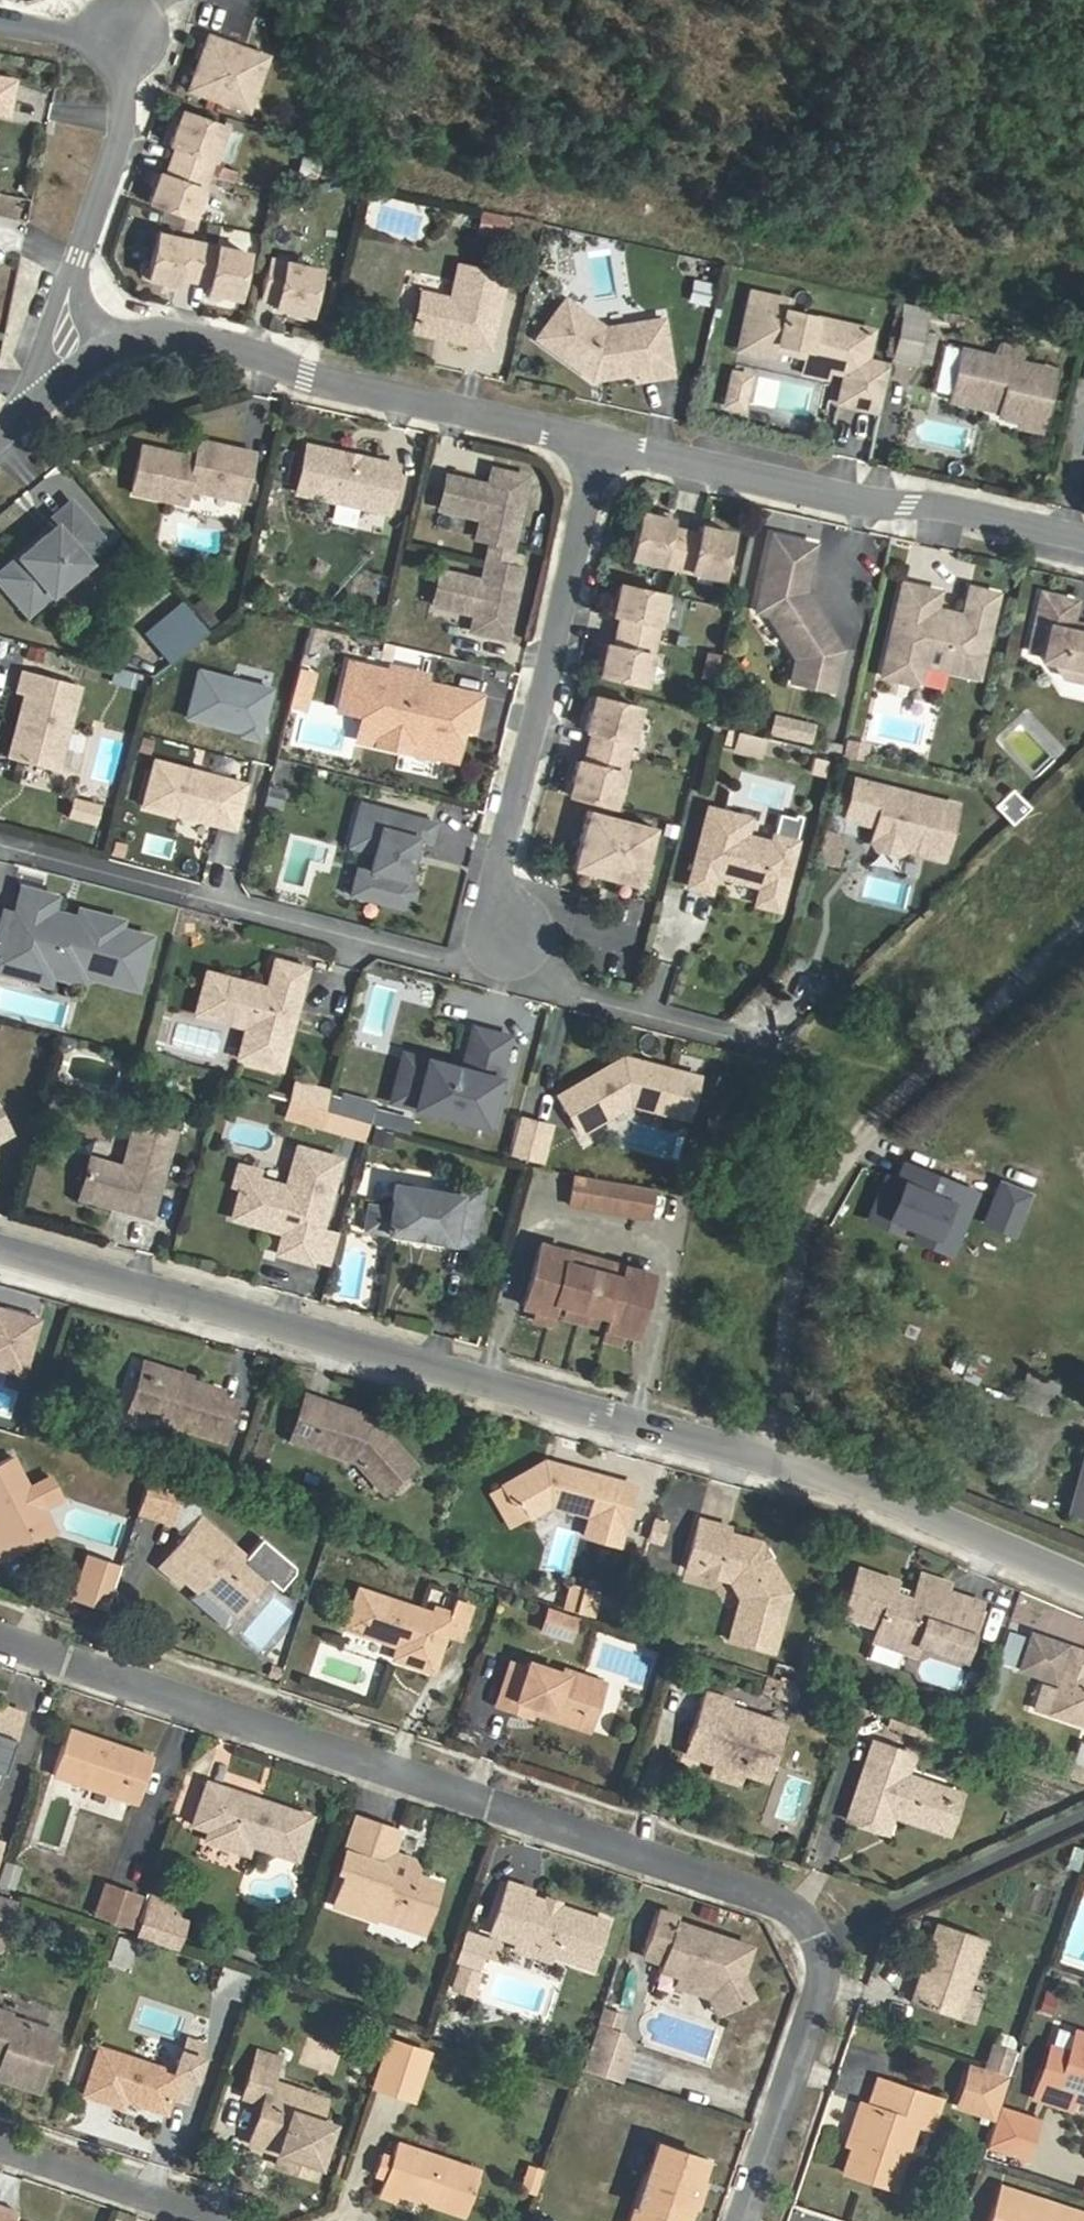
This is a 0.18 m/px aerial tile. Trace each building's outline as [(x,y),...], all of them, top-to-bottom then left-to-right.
[(245,53),(215,43),(196,98),(226,108),(245,53)] [(226,108),(256,119),(275,64),(245,53),(226,108)] [(0,87),(0,123),(17,127),(24,92),(0,87)] [(233,134),(189,119),(178,151),(184,153),(180,167),(217,180),(233,134)] [(157,211),(202,226),(217,180),(180,167),(174,182),(168,180),(157,211)] [(473,235),(503,237),(505,212),(475,209),(473,235)] [(212,251),(166,241),(156,287),(187,294),(188,287),(203,290),(212,251)] [(216,300),(247,307),(257,261),(212,251),(203,290),(218,294),(216,300)] [(283,315),(319,322),(329,276),(278,265),(270,305),(285,308),(283,315)] [(497,354),(513,282),(467,272),(459,306),(429,299),(421,337),(444,342),(450,338),(458,340),(457,345),(497,354)] [(849,412),(889,420),(899,374),(876,369),(878,356),(871,354),(874,338),(847,332),(846,338),(825,333),(826,327),(796,321),(799,310),(761,302),(748,359),(786,367),(788,359),(815,365),(839,370),(838,376),(856,380),(849,412)] [(615,331),(576,303),(548,343),(604,383),(609,376),(622,374),(628,378),(628,379),(651,375),(652,383),(683,377),(674,322),(615,331)] [(936,327),(914,322),(904,366),(927,371),(936,327)] [(882,340),(874,338),(871,354),(878,356),(882,340)] [(1008,367),(955,355),(952,372),(969,376),(962,403),(998,411),(1004,407),(1013,409),(1011,420),(1010,425),(1030,430),(1029,435),(1050,440),(1064,379),(1027,371),(1029,360),(1011,356),(1008,367)] [(811,381),(836,386),(838,376),(839,370),(815,365),(811,381)] [(952,372),(945,399),(962,403),(969,376),(952,372)] [(609,376),(604,383),(628,379),(628,378),(622,374),(609,376)] [(759,388),(743,385),(739,404),(755,408),(759,388)] [(998,411),(962,403),(961,409),(1011,420),(1013,409),(1004,407),(998,411)] [(739,404),(736,417),(752,420),(755,408),(739,404)] [(191,463),(146,453),(136,500),(190,512),(194,497),(248,508),(254,479),(239,476),(240,471),(230,468),(233,454),(203,447),(200,458),(199,464),(191,463)] [(351,459),(312,451),(302,497),(392,517),(403,471),(363,462),(360,465),(353,463),(351,459)] [(200,458),(192,456),(191,463),(199,464),(200,458)] [(531,481),(497,473),(492,491),(465,484),(457,515),(485,522),(481,541),(495,544),(485,584),(458,578),(450,610),(478,616),(474,632),(508,640),(524,572),(510,569),(531,481)] [(457,515),(465,484),(451,481),(444,512),(457,515)] [(330,503),(326,519),(351,525),(354,509),(330,503)] [(3,581),(34,617),(58,597),(56,594),(74,579),(76,582),(92,568),(90,565),(109,548),(78,510),(56,528),(60,532),(64,537),(56,543),(53,539),(3,581)] [(688,522),(649,513),(638,558),(684,568),(691,538),(685,536),(688,522)] [(684,568),(729,579),(740,534),(701,525),(698,539),(691,538),(684,568)] [(60,532),(53,539),(56,543),(64,537),(60,532)] [(822,628),(824,621),(813,602),(824,555),(783,545),(764,621),(776,624),(803,669),(797,691),(838,701),(848,662),(832,634),(828,637),(822,628)] [(450,610),(458,578),(444,575),(437,607),(450,610)] [(676,589),(631,579),(622,618),(637,621),(635,628),(665,635),(676,589)] [(977,677),(996,594),(969,588),(962,616),(951,613),(950,619),(933,615),(934,609),(938,592),(902,584),(886,656),(922,664),(977,677)] [(1053,603),(1040,659),(1070,666),(1068,675),(1075,686),(1083,688),(1083,636),(1082,632),(1083,621),(1083,610),(1053,603)] [(950,619),(951,613),(934,609),(933,615),(950,619)] [(634,634),(619,631),(610,670),(655,680),(665,635),(635,628),(634,634)] [(917,684),(922,664),(886,656),(881,676),(917,684)] [(386,677),(346,668),(335,715),(362,721),(379,725),(374,750),(405,757),(406,755),(452,765),(459,733),(469,736),(475,706),(420,693),(423,680),(387,672),(386,677)] [(302,677),(294,712),(310,716),(318,681),(302,677)] [(87,695),(31,681),(26,702),(33,704),(24,738),(29,739),(27,745),(22,748),(17,767),(65,780),(87,695)] [(650,702),(605,691),(597,726),(603,727),(599,742),(639,752),(650,702)] [(907,736),(908,699),(872,698),(871,735),(907,736)] [(808,741),(812,725),(777,716),(773,733),(808,741)] [(379,725),(362,721),(357,746),(374,750),(379,725)] [(739,732),(735,748),(758,754),(762,737),(739,732)] [(863,759),(866,745),(847,741),(844,755),(863,759)] [(589,756),(582,791),(627,801),(639,752),(599,742),(596,757),(589,756)] [(252,791),(161,768),(149,813),(191,824),(192,819),(200,822),(199,826),(241,836),(252,791)] [(261,804),(280,807),(283,788),(264,785),(261,804)] [(950,868),(962,815),(861,790),(852,828),(871,833),(873,828),(883,831),(879,850),(883,858),(904,863),(911,859),(950,868)] [(1026,809),(1011,794),(997,808),(1011,823),(1026,809)] [(375,876),(368,904),(409,915),(418,909),(421,899),(415,890),(422,863),(418,862),(421,848),(433,851),(439,829),(366,810),(355,853),(379,859),(375,876)] [(756,821),(715,812),(697,890),(718,895),(724,872),(731,874),(736,879),(735,880),(770,888),(792,893),(804,843),(782,838),(779,845),(752,839),(756,821)] [(662,834),(594,816),(579,875),(646,893),(662,834)] [(846,841),(830,837),(827,848),(843,852),(846,841)] [(822,869),(838,873),(843,852),(827,848),(822,869)] [(375,876),(364,873),(357,901),(368,904),(375,876)] [(870,876),(864,896),(901,906),(907,887),(870,876)] [(4,910),(0,926),(0,955),(21,960),(24,949),(54,957),(52,967),(78,974),(81,964),(139,979),(150,935),(119,927),(121,919),(79,908),(77,916),(76,924),(59,919),(61,912),(52,910),(55,895),(21,886),(14,913),(4,910)] [(792,893),(770,888),(765,906),(788,911),(792,893)] [(77,916),(61,912),(59,919),(76,924),(77,916)] [(48,983),(50,974),(81,982),(83,973),(136,987),(139,979),(81,964),(78,974),(52,967),(54,957),(24,949),(21,960),(0,955),(0,970),(48,983)] [(232,981),(222,1023),(255,1031),(248,1061),(289,1071),(312,970),(281,963),(274,991),(273,998),(267,997),(262,988),(232,981)] [(232,981),(213,977),(203,1019),(222,1023),(232,981)] [(524,1030),(488,1020),(479,1053),(482,1054),(480,1063),(442,1053),(429,1100),(507,1121),(513,1102),(505,1100),(509,1084),(524,1030)] [(442,1053),(419,1046),(405,1094),(429,1100),(442,1053)] [(607,1074),(569,1096),(590,1133),(640,1104),(672,1112),(683,1071),(634,1058),(623,1065),(625,1070),(614,1076),(607,1074)] [(517,1086),(509,1084),(505,1100),(513,1102),(517,1086)] [(22,1127),(2,1091),(0,1092),(0,1139),(22,1127)] [(304,1091),(300,1107),(335,1116),(339,1100),(304,1091)] [(105,1145),(94,1184),(130,1194),(138,1190),(150,1193),(148,1200),(166,1205),(191,1118),(151,1107),(138,1154),(105,1145)] [(423,1118),(401,1112),(400,1116),(422,1123),(423,1118)] [(553,1158),(562,1122),(531,1113),(521,1151),(543,1156),(553,1158)] [(303,1174),(273,1165),(258,1172),(249,1204),(285,1214),(292,1210),(301,1213),(300,1218),(294,1240),(327,1249),(329,1244),(337,1217),(357,1146),(314,1134),(303,1174)] [(276,1157),(257,1152),(252,1171),(258,1172),(273,1165),(276,1157)] [(385,1195),(380,1219),(489,1237),(499,1177),(477,1174),(475,1185),(410,1174),(406,1199),(385,1195)] [(578,1178),(574,1208),(651,1220),(656,1191),(578,1178)] [(138,1190),(130,1194),(148,1200),(150,1193),(138,1190)] [(337,1217),(329,1244),(344,1248),(352,1222),(337,1217)] [(574,1254),(545,1246),(529,1308),(540,1311),(558,1316),(561,1304),(572,1307),(588,1311),(605,1315),(616,1318),(613,1329),(631,1334),(642,1337),(657,1275),(629,1268),(627,1272),(617,1270),(618,1265),(584,1256),(582,1261),(572,1259),(574,1254)] [(0,1301),(0,1358),(27,1365),(42,1312),(0,1301)] [(572,1307),(568,1320),(602,1328),(605,1315),(588,1311),(572,1307)] [(540,1311),(537,1323),(555,1328),(558,1316),(540,1311)] [(613,1329),(610,1342),(628,1346),(631,1334),(613,1329)] [(128,1405),(138,1409),(151,1363),(187,1374),(189,1369),(142,1354),(128,1405)] [(151,1363),(138,1409),(223,1435),(235,1397),(220,1391),(221,1385),(187,1374),(151,1363)] [(1059,1385),(1027,1375),(1017,1406),(1050,1416),(1059,1385)] [(357,1455),(382,1483),(411,1459),(371,1412),(304,1390),(290,1433),(357,1455)] [(0,1457),(0,1554),(15,1546),(9,1534),(46,1513),(31,1483),(14,1450),(0,1457)] [(528,1455),(490,1477),(500,1495),(511,1498),(517,1509),(539,1496),(578,1507),(572,1528),(606,1538),(622,1482),(588,1473),(590,1468),(546,1456),(545,1460),(528,1455)] [(1068,1513),(1083,1518),(1083,1460),(1068,1513)] [(172,1517),(185,1480),(151,1469),(138,1506),(172,1517)] [(60,1522),(38,1479),(31,1483),(46,1513),(9,1534),(15,1546),(60,1522)] [(721,1559),(730,1574),(740,1594),(729,1636),(772,1648),(788,1588),(772,1559),(764,1556),(760,1548),(762,1542),(756,1532),(730,1526),(731,1521),(698,1513),(686,1563),(700,1566),(703,1554),(721,1559)] [(199,1586),(201,1583),(206,1577),(226,1593),(229,1592),(242,1603),(268,1570),(202,1514),(162,1562),(181,1578),(185,1574),(199,1586)] [(120,1561),(89,1551),(85,1561),(117,1572),(120,1561)] [(700,1566),(730,1574),(721,1559),(703,1554),(700,1566)] [(85,1561),(76,1590),(107,1601),(117,1572),(85,1561)] [(858,1566),(842,1611),(877,1623),(872,1637),(914,1651),(929,1607),(940,1610),(949,1582),(921,1574),(914,1598),(892,1591),(896,1578),(858,1566)] [(206,1577),(201,1583),(236,1610),(242,1603),(229,1592),(226,1593),(206,1577)] [(565,1581),(558,1608),(590,1616),(597,1589),(565,1581)] [(401,1637),(399,1643),(395,1657),(433,1668),(446,1631),(463,1635),(473,1603),(455,1597),(453,1608),(451,1615),(433,1609),(360,1586),(347,1626),(387,1639),(388,1633),(401,1637)] [(436,1603),(433,1609),(451,1615),(453,1608),(436,1603)] [(551,1608),(545,1627),(572,1636),(578,1616),(551,1608)] [(387,1639),(399,1643),(401,1637),(388,1633),(387,1639)] [(1068,1646),(1042,1708),(1083,1725),(1083,1653),(1068,1646)] [(556,1703),(594,1716),(606,1679),(567,1667),(566,1671),(531,1660),(528,1667),(512,1662),(498,1705),(514,1710),(518,1699),(553,1709),(556,1703)] [(763,1688),(774,1692),(779,1677),(768,1673),(763,1688)] [(779,1677),(774,1692),(796,1699),(800,1684),(794,1682),(779,1677)] [(715,1757),(745,1767),(769,1774),(786,1721),(731,1703),(733,1697),(705,1687),(688,1739),(705,1744),(715,1757)] [(591,1728),(594,1716),(556,1703),(553,1709),(518,1699),(514,1710),(532,1716),(534,1710),(591,1728)] [(3,1769),(23,1708),(4,1703),(1,1708),(0,1708),(0,1768),(3,1769)] [(56,1769),(138,1797),(154,1749),(72,1722),(56,1769)] [(1083,1767),(1083,1742),(1076,1739),(1068,1762),(1083,1767)] [(874,1740),(863,1771),(868,1773),(879,1742),(874,1740)] [(868,1773),(863,1771),(847,1816),(884,1829),(890,1812),(892,1806),(901,1810),(899,1815),(935,1827),(948,1788),(904,1773),(911,1753),(879,1742),(868,1773)] [(741,1778),(745,1767),(715,1757),(711,1768),(741,1778)] [(1066,1763),(1063,1773),(1083,1781),(1083,1769),(1066,1763)] [(254,1797),(255,1793),(204,1776),(189,1820),(208,1826),(205,1836),(248,1851),(250,1842),(296,1857),(311,1812),(263,1796),(262,1800),(254,1797)] [(959,1792),(948,1788),(935,1827),(946,1831),(959,1792)] [(890,1812),(899,1815),(901,1810),(892,1806),(890,1812)] [(387,1848),(393,1849),(399,1827),(357,1813),(340,1866),(346,1868),(335,1902),(374,1916),(376,1913),(424,1930),(441,1880),(414,1871),(412,1879),(389,1872),(383,1861),(387,1848)] [(413,1856),(393,1849),(387,1848),(383,1861),(389,1872),(412,1879),(414,1871),(417,1864),(413,1856)] [(19,1860),(8,1856),(1,1878),(12,1881),(19,1860)] [(140,1889),(106,1878),(96,1910),(130,1921),(140,1889)] [(514,1937),(552,1950),(593,1963),(607,1920),(528,1893),(531,1885),(509,1878),(498,1912),(519,1920),(514,1937)] [(5,1905),(10,1892),(0,1888),(0,1903),(5,1905)] [(186,1913),(142,1896),(127,1932),(171,1950),(186,1913)] [(661,1966),(679,1971),(714,1983),(716,1984),(728,2008),(752,1996),(742,1974),(751,1945),(677,1919),(678,1913),(657,1906),(642,1951),(663,1958),(661,1966)] [(979,1935),(933,1920),(907,1998),(966,2017),(976,1988),(963,1983),(979,1935)] [(106,1964),(129,1970),(137,1941),(113,1935),(106,1964)] [(549,1959),(552,1950),(514,1937),(510,1946),(549,1959)] [(456,1983),(473,1989),(480,1968),(463,1963),(456,1983)] [(714,1983),(679,1971),(677,1982),(707,1992),(718,2013),(728,2008),(716,1984),(714,1983)] [(605,2004),(584,2065),(617,2076),(629,2043),(616,2026),(622,2010),(605,2004)] [(32,2085),(51,2028),(0,2011),(0,2075),(32,2085)] [(1074,2030),(1056,2024),(1050,2042),(1068,2048),(1074,2030)] [(1074,2030),(1068,2048),(1050,2042),(1037,2082),(1033,2093),(1068,2105),(1075,2094),(1083,2097),(1083,2030),(1075,2027),(1074,2030)] [(374,2080),(412,2093),(428,2046),(390,2033),(374,2080)] [(990,2036),(981,2064),(1005,2072),(1014,2044),(990,2036)] [(96,2044),(81,2091),(121,2104),(123,2096),(124,2092),(134,2095),(137,2100),(164,2108),(168,2093),(184,2098),(198,2054),(178,2047),(171,2068),(96,2044)] [(245,2093),(262,2099),(269,2080),(273,2066),(255,2061),(245,2093)] [(874,2075),(865,2101),(879,2106),(889,2080),(874,2075)] [(269,2080),(262,2099),(317,2117),(324,2097),(269,2080)] [(879,2106),(865,2101),(843,2168),(889,2184),(910,2118),(921,2121),(930,2093),(889,2080),(879,2106)] [(937,2095),(930,2093),(921,2121),(928,2123),(937,2095)] [(330,2121),(317,2117),(262,2099),(249,2141),(275,2150),(287,2153),(284,2166),(314,2176),(330,2121)] [(1029,2113),(995,2101),(982,2140),(1022,2153),(1028,2134),(1023,2132),(1029,2113)] [(1028,2134),(1034,2114),(1029,2113),(1023,2132),(1028,2134)] [(396,2137),(377,2191),(394,2197),(396,2191),(399,2185),(424,2194),(423,2200),(463,2215),(480,2168),(396,2137)] [(703,2176),(709,2157),(656,2141),(630,2220),(680,2220),(680,2219),(686,2220),(688,2220),(695,2200),(687,2198),(696,2174),(703,2176)] [(287,2153),(275,2150),(272,2162),(284,2166),(287,2153)] [(522,2163),(515,2190),(533,2194),(540,2167),(522,2163)] [(695,2200),(703,2176),(696,2174),(687,2198),(695,2200)] [(1070,2206),(999,2182),(986,2220),(1081,2220),(1067,2217),(1070,2206)] [(396,2191),(423,2200),(424,2194),(399,2185),(396,2191)] [(14,2220),(17,2210),(0,2204),(0,2220),(16,2220),(14,2220)] [(1070,2206),(1067,2217),(1081,2220),(1083,2220),(1083,2211),(1070,2206)]
